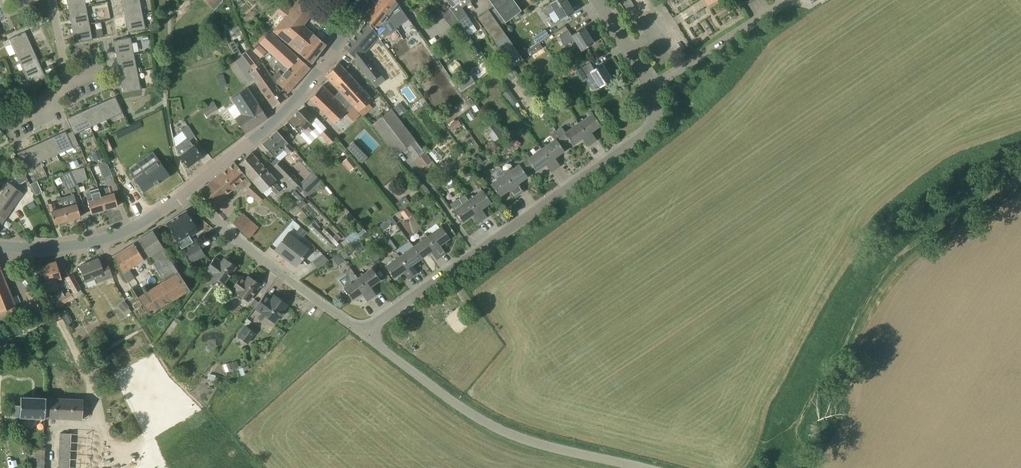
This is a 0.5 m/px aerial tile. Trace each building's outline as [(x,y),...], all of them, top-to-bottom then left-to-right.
[(86,5),(85,0),(67,0),(68,9),(86,5)] [(142,12),(140,0),(122,0),(125,15),(142,12)] [(316,8),(317,8),(311,0),(298,0),(273,31),(311,63),(325,44),(303,25),(316,8)] [(394,24),(402,18),(397,11),(400,7),(397,4),(398,3),(396,0),(378,0),(377,1),(388,15),(394,24)] [(452,7),(450,8),(458,21),(459,21),(465,30),(473,24),(466,15),(467,15),(462,8),(471,1),(470,0),(447,0),(452,7)] [(491,3),(494,7),(504,22),(505,23),(522,11),(513,0),(489,0),(491,3)] [(566,0),(553,0),(549,2),(550,3),(541,8),(545,15),(554,10),(560,20),(573,12),(566,0)] [(379,25),(388,15),(377,1),(364,17),(367,21),(379,36),(379,37),(385,32),(379,25)] [(446,10),(447,10),(444,4),(438,6),(441,12),(446,10)] [(72,26),(89,22),(86,5),(68,9),(72,26)] [(499,25),(504,22),(494,7),(489,11),(499,25)] [(522,59),(499,25),(489,11),(488,10),(478,17),(495,42),(512,66),(522,59)] [(125,15),(128,32),(145,29),(142,12),(125,15)] [(378,37),(379,36),(367,21),(344,48),(356,59),(354,60),(371,81),(376,78),(381,74),(364,52),(375,40),(381,46),(383,44),(378,37)] [(75,42),(92,39),(89,22),(72,26),(75,42)] [(97,38),(104,37),(102,28),(96,30),(97,38)] [(592,43),(583,28),(571,35),(568,30),(559,36),(564,45),(574,39),(581,50),(592,43)] [(535,36),(539,42),(549,36),(545,30),(535,36)] [(16,54),(32,47),(25,31),(9,39),(16,54)] [(287,93),(310,68),(298,57),(270,31),(260,42),(279,60),(276,63),(278,65),(284,72),(281,75),(277,71),(272,76),(276,82),(287,93)] [(117,58),(134,54),(131,37),(113,40),(117,58)] [(527,48),(530,53),(540,47),(537,42),(527,48)] [(23,70),(39,63),(32,47),(16,54),(23,70)] [(120,75),(138,72),(134,54),(117,58),(120,75)] [(280,91),(261,64),(255,55),(247,61),(253,69),(249,72),(273,108),(287,97),(282,90),(280,91)] [(583,81),(586,79),(592,75),(599,87),(611,79),(601,64),(594,69),(590,62),(582,67),(579,64),(574,67),(583,81)] [(39,63),(23,70),(30,86),(46,78),(39,63)] [(325,75),(328,78),(358,111),(371,99),(338,63),(325,75)] [(138,72),(120,75),(123,93),(141,89),(138,72)] [(217,76),(220,86),(226,84),(223,74),(217,76)] [(461,90),(468,86),(464,79),(456,83),(461,90)] [(17,92),(15,85),(6,88),(9,95),(17,92)] [(322,85),(312,95),(309,98),(334,122),(351,105),(339,91),(334,96),(322,85)] [(267,118),(265,114),(247,87),(231,98),(242,114),(235,118),(245,133),(267,118)] [(515,98),(512,94),(506,98),(509,102),(515,98)] [(123,113),(119,104),(115,96),(99,103),(107,120),(123,113)] [(201,108),(207,116),(218,108),(213,101),(201,108)] [(90,127),(107,120),(99,103),(83,111),(90,127)] [(406,110),(401,103),(394,109),(400,115),(406,110)] [(477,103),(472,106),(475,112),(480,109),(477,103)] [(416,141),(392,110),(384,117),(378,121),(373,124),(397,156),(405,149),(420,169),(432,160),(425,151),(424,152),(416,141)] [(74,134),(90,127),(83,111),(67,118),(72,131),(74,134)] [(298,111),(287,121),(299,134),(305,128),(309,133),(314,128),(305,118),(298,111)] [(578,123),(592,143),(596,140),(591,131),(600,125),(592,113),(578,123)] [(461,125),(457,120),(450,125),(454,130),(461,125)] [(487,131),(492,139),(501,132),(494,123),(487,128),(488,130),(487,131)] [(587,146),(592,143),(578,123),(565,132),(561,126),(556,130),(565,144),(569,141),(572,145),(581,138),(587,146)] [(187,138),(175,147),(181,154),(180,155),(189,167),(202,156),(194,145),(193,145),(190,140),(196,136),(188,125),(181,130),(187,138)] [(326,128),(319,134),(329,144),(336,137),(326,128)] [(287,142),(294,136),(289,131),(282,136),(277,130),(262,144),(272,154),(274,156),(282,148),(288,154),(294,149),(287,142)] [(561,147),(565,144),(556,130),(550,134),(554,140),(542,149),(556,169),(560,165),(554,158),(564,151),(561,147)] [(79,145),(74,134),(72,131),(67,133),(66,131),(53,136),(61,153),(79,145)] [(43,161),(61,153),(53,136),(35,145),(43,161)] [(25,169),(43,161),(35,145),(17,153),(25,169)] [(436,162),(441,158),(434,149),(429,153),(436,162)] [(551,172),(556,169),(542,149),(524,161),(529,169),(532,166),(535,170),(545,164),(551,172)] [(96,161),(102,159),(99,151),(92,153),(96,161)] [(266,169),(253,154),(251,152),(238,164),(252,181),(266,169)] [(361,152),(356,157),(361,163),(367,157),(361,152)] [(350,155),(342,162),(349,171),(357,164),(350,155)] [(155,184),(172,174),(160,158),(134,173),(145,190),(155,184)] [(80,165),(77,159),(69,163),(72,169),(80,165)] [(112,174),(106,161),(98,164),(104,177),(112,174)] [(211,206),(247,176),(234,161),(199,191),(211,206)] [(306,187),(304,185),(280,161),(275,166),(298,190),(300,192),(306,187)] [(524,172),(529,169),(524,161),(519,164),(510,171),(508,168),(503,171),(519,194),(523,191),(518,183),(527,176),(524,172)] [(19,184),(27,179),(20,167),(12,172),(19,184)] [(70,171),(76,183),(88,179),(84,168),(70,171)] [(276,180),(275,179),(266,169),(252,181),(262,192),(263,191),(269,186),(273,190),(276,193),(281,188),(274,181),(276,180)] [(77,186),(76,183),(70,171),(61,175),(68,190),(77,186)] [(514,197),(519,194),(503,171),(503,172),(505,175),(491,184),(499,196),(508,189),(514,197)] [(314,173),(307,180),(313,186),(320,179),(314,173)] [(484,185),(480,179),(474,183),(479,189),(484,185)] [(42,192),(37,182),(31,185),(36,195),(42,192)] [(16,188),(10,183),(0,196),(0,215),(5,219),(23,193),(16,188)] [(251,183),(245,189),(258,202),(265,196),(251,183)] [(100,197),(104,209),(117,206),(112,186),(106,188),(108,195),(100,197)] [(104,209),(100,197),(98,189),(85,192),(91,213),(104,209)] [(469,200),(483,220),(487,217),(481,208),(491,202),(483,190),(469,200)] [(80,216),(75,197),(74,194),(61,198),(64,208),(67,220),(80,216)] [(469,200),(464,194),(450,204),(462,222),(472,215),(477,223),(483,220),(469,200)] [(405,196),(399,200),(403,206),(409,202),(405,196)] [(67,220),(64,208),(56,210),(54,203),(49,205),(54,224),(67,220)] [(406,208),(401,212),(405,219),(411,214),(406,208)] [(165,223),(166,223),(176,240),(179,244),(199,231),(186,210),(165,223)] [(249,238),(259,227),(241,211),(231,222),(249,238)] [(437,223),(445,218),(440,211),(432,217),(437,223)] [(349,212),(343,217),(348,222),(354,217),(349,212)] [(392,223),(393,224),(396,222),(392,215),(378,226),(382,232),(384,232),(384,229),(389,226),(391,221),(392,223)] [(322,231),(313,222),(309,226),(329,245),(332,249),(336,246),(322,231)] [(440,245),(450,238),(455,234),(448,224),(442,228),(441,226),(427,236),(441,256),(446,253),(440,245)] [(307,232),(300,226),(296,232),(302,237),(307,232)] [(164,281),(145,293),(138,297),(149,315),(189,289),(153,231),(150,232),(112,256),(128,282),(134,278),(128,269),(149,256),(164,281)] [(296,267),(297,264),(302,259),(304,257),(302,256),(309,248),(288,232),(274,250),(296,267)] [(436,259),(441,256),(427,236),(413,246),(421,258),(431,251),(436,259)] [(205,255),(198,243),(185,251),(192,263),(205,255)] [(412,264),(421,258),(413,246),(399,256),(413,276),(418,272),(412,264)] [(371,255),(375,261),(380,257),(377,252),(371,255)] [(327,261),(333,269),(345,261),(339,253),(329,260),(327,261)] [(327,261),(329,260),(323,254),(312,261),(317,268),(327,261)] [(408,279),(413,276),(399,256),(385,266),(393,278),(403,271),(408,279)] [(224,283),(236,266),(224,257),(221,262),(215,257),(205,270),(224,283)] [(113,276),(107,261),(101,263),(99,258),(79,266),(85,282),(95,278),(97,283),(113,276)] [(54,292),(58,290),(59,290),(56,280),(61,278),(56,261),(41,266),(46,283),(47,283),(50,292),(54,292)] [(15,306),(0,268),(0,312),(15,306)] [(372,297),(357,276),(356,276),(351,268),(345,272),(351,282),(343,288),(352,300),(361,293),(367,301),(372,297)] [(357,276),(372,297),(376,294),(370,286),(380,280),(372,268),(363,274),(361,273),(357,276)] [(72,274),(65,277),(76,297),(82,293),(81,289),(77,282),(72,274)] [(248,301),(260,284),(258,283),(259,282),(256,279),(255,280),(251,277),(247,281),(241,276),(231,288),(236,292),(248,301)] [(26,293),(39,316),(49,310),(35,287),(26,293)] [(58,306),(73,298),(71,294),(70,293),(69,291),(64,294),(63,292),(62,290),(56,293),(55,294),(53,295),(57,302),(56,303),(57,305),(58,306)] [(274,322),(287,304),(274,294),(271,299),(265,294),(259,302),(255,308),(274,322)] [(254,308),(255,308),(259,302),(254,299),(250,305),(254,308)] [(124,300),(118,305),(126,315),(131,311),(128,307),(129,307),(124,300)] [(66,311),(65,309),(61,311),(62,314),(68,324),(72,322),(66,312),(66,311)] [(239,336),(238,336),(247,343),(255,333),(247,326),(251,321),(247,318),(236,334),(239,336)] [(92,350),(109,341),(106,334),(89,343),(92,350)] [(239,367),(237,360),(230,363),(232,369),(239,367)] [(13,416),(20,416),(20,417),(45,418),(46,397),(21,396),(20,405),(14,405),(13,416)] [(45,418),(82,419),(83,399),(46,397),(45,418)] [(58,467),(69,467),(71,432),(60,432),(58,467)] [(28,449),(27,467),(48,467),(48,449),(28,449)]
